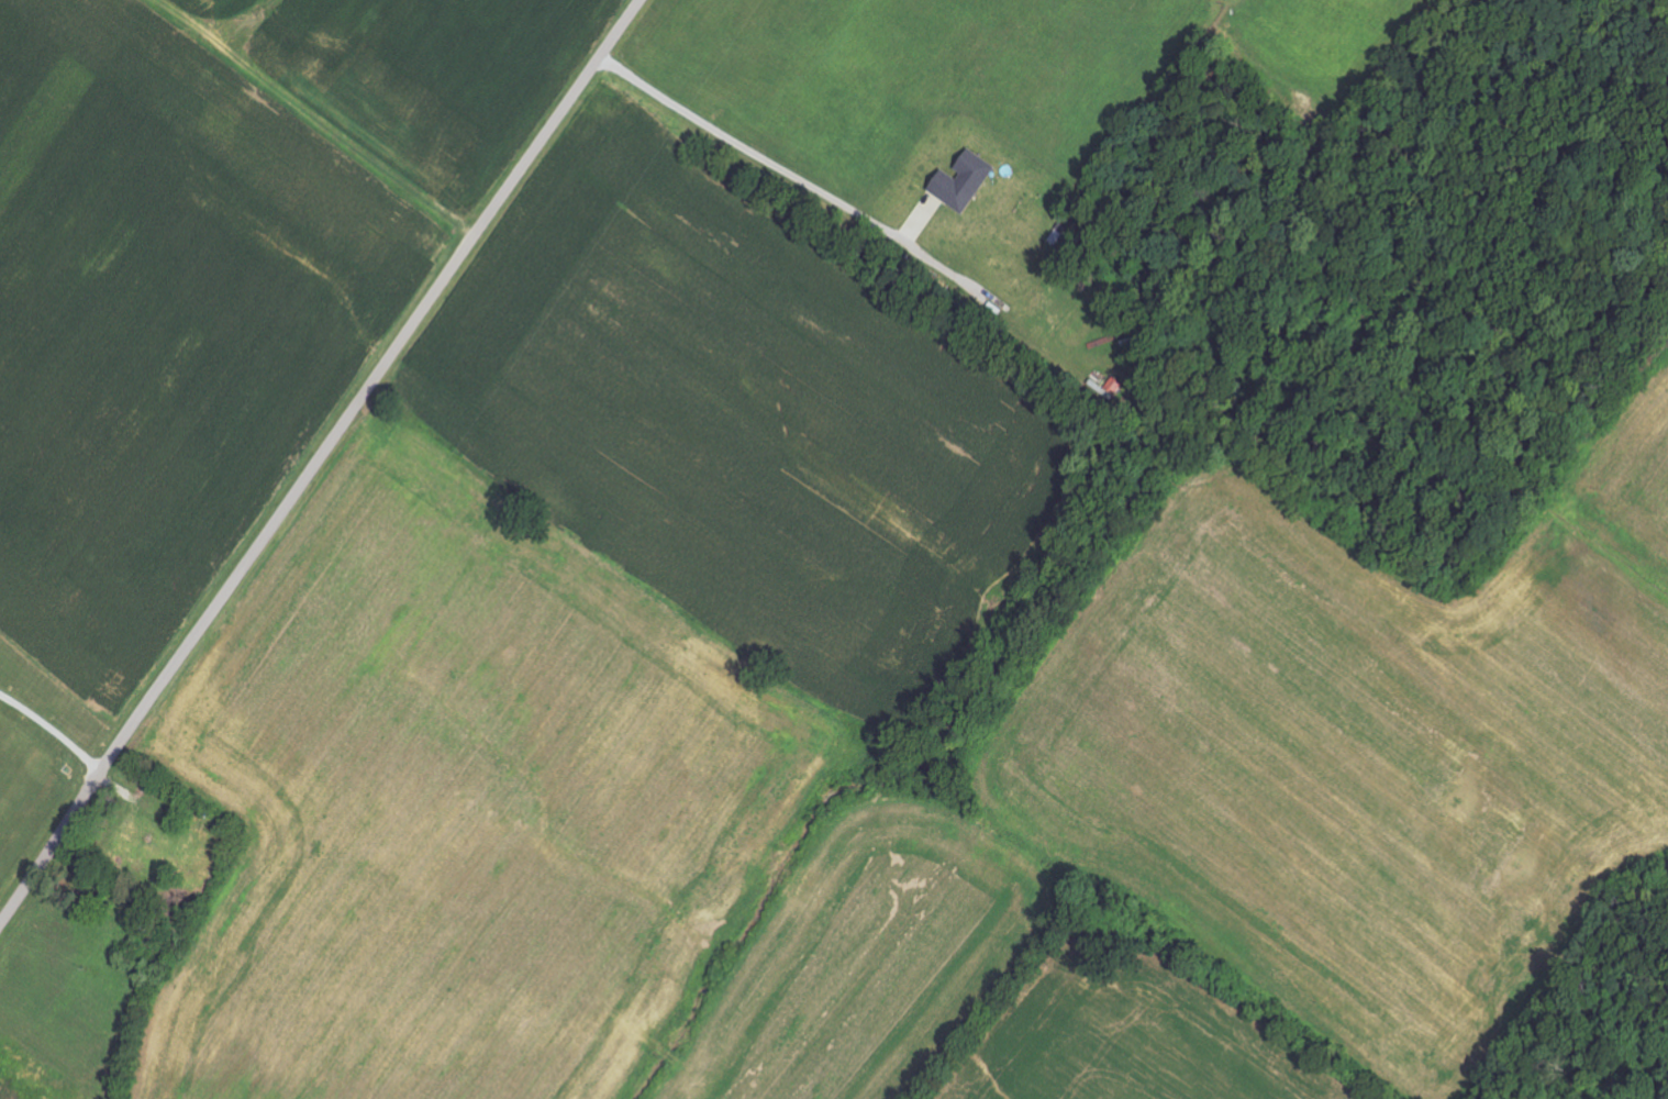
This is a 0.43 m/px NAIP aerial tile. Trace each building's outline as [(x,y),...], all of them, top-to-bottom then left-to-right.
[(946,168),(931,191),(967,214),(998,166),(971,149),(955,174),(946,168)]
